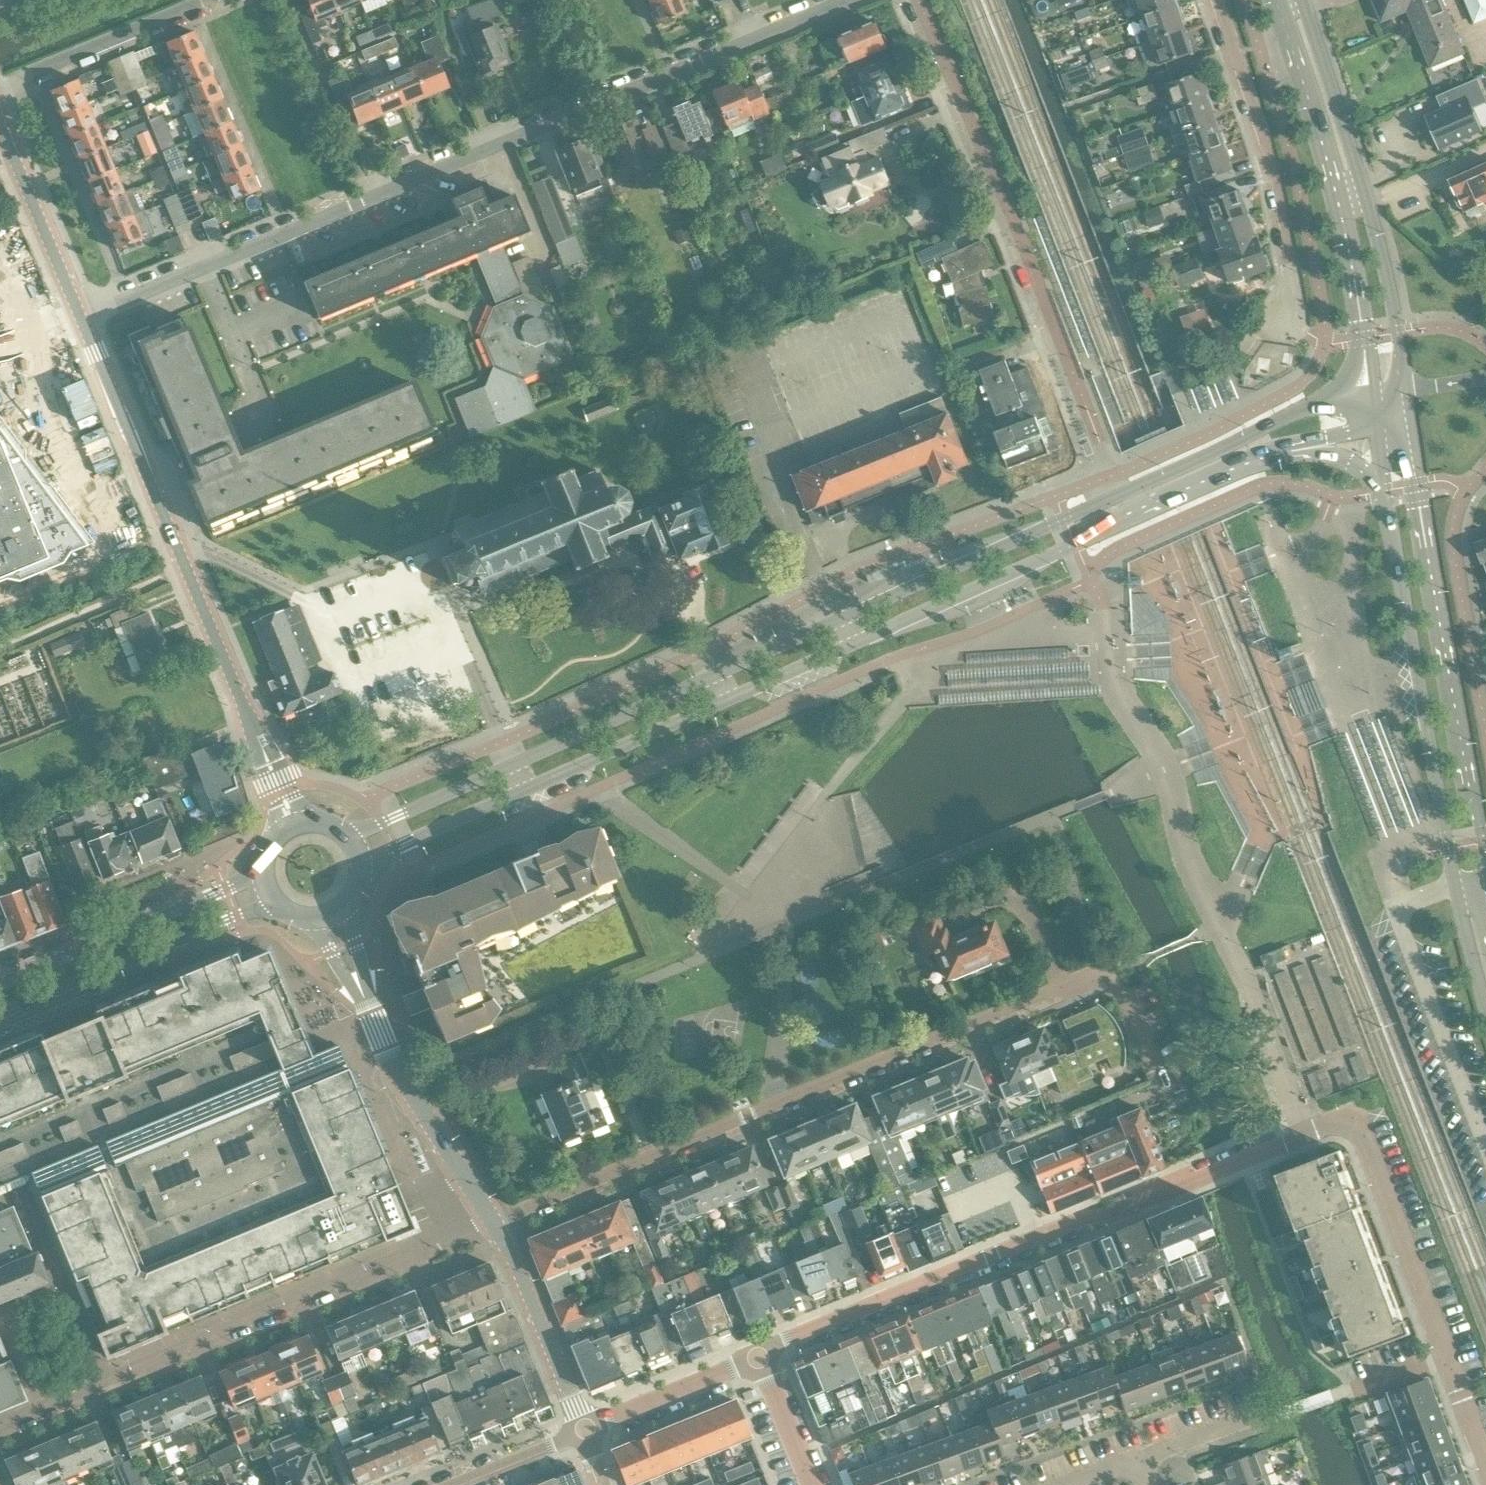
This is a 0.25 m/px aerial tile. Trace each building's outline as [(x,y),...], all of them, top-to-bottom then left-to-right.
[(326,24),(322,17),(339,10),(335,0),(307,0),(308,2),(296,7),(312,44),(321,40),(316,29),(326,24)] [(361,1),(361,0),(335,0),(339,10),(361,1)] [(454,31),(462,57),(470,54),(479,76),(481,76),(482,77),(485,78),(492,76),(493,72),(493,71),(495,70),(496,69),(495,69),(496,69),(496,68),(511,62),(496,25),(493,26),(490,19),(502,14),(492,0),(487,0),(465,8),(471,24),(454,31)] [(686,13),(680,0),(652,0),(648,2),(658,25),(686,13)] [(1144,17),(1179,5),(1178,0),(1138,0),(1144,17)] [(1434,0),(1373,0),(1382,22),(1413,8),(1434,0)] [(1412,26),(1431,68),(1465,53),(1442,0),(1434,0),(1413,8),(1420,22),(1412,26)] [(1485,20),(1485,0),(1464,0),(1474,25),(1485,20)] [(1183,16),(1179,5),(1144,17),(1149,31),(1138,35),(1141,45),(1185,30),(1180,17),(1183,16)] [(1075,13),(1078,22),(1092,17),(1088,8),(1075,13)] [(392,33),(388,23),(373,30),(377,39),(392,33)] [(886,49),(885,47),(889,43),(885,35),(880,34),(876,23),(834,40),(845,66),(886,49)] [(373,30),(355,37),(359,47),(377,39),(373,30)] [(1191,39),(1188,40),(1185,30),(1141,45),(1148,66),(1153,68),(1161,66),(1196,53),(1191,39)] [(168,49),(175,65),(203,53),(204,52),(200,43),(198,43),(194,32),(166,43),(163,44),(162,42),(151,46),(154,55),(168,49)] [(439,35),(421,42),(428,61),(414,67),(426,97),(448,87),(438,63),(449,58),(439,35)] [(398,47),(394,37),(379,44),(383,54),(398,47)] [(1081,51),(1078,42),(1065,47),(1068,56),(1081,51)] [(379,44),(361,51),(365,61),(383,54),(379,44)] [(1102,47),(1090,51),(1093,61),(1106,57),(1102,47)] [(134,53),(123,58),(132,80),(143,75),(138,61),(134,53)] [(177,91),(184,88),(212,76),(212,75),(213,74),(209,64),(207,65),(203,53),(175,65),(175,66),(165,70),(170,81),(172,79),(177,91)] [(1109,67),(1106,57),(1093,61),(1097,71),(1109,67)] [(857,101),(854,102),(854,103),(901,84),(891,59),(855,73),(861,87),(853,91),(857,101)] [(118,60),(107,65),(113,79),(116,87),(127,82),(118,60)] [(773,79),(768,66),(753,72),(758,85),(773,79)] [(1089,66),(1062,76),(1067,90),(1094,80),(1089,66)] [(404,106),(426,97),(414,67),(392,76),(404,106)] [(79,78),(78,80),(50,91),(59,114),(87,102),(80,85),(94,80),(90,71),(79,76),(79,78)] [(337,105),(348,100),(358,125),(382,115),(370,85),(353,92),(345,74),(327,81),(337,105)] [(1200,74),(1167,85),(1175,110),(1211,97),(1206,84),(1204,85),(1200,74)] [(136,91),(148,86),(143,75),(132,80),(136,91)] [(185,100),(183,103),(183,107),(186,114),(194,111),(222,99),(221,99),(223,98),(219,88),(217,89),(212,76),(184,88),(189,99),(185,100)] [(382,115),(404,106),(392,76),(370,85),(382,115)] [(113,79),(102,84),(106,94),(117,90),(116,87),(113,79)] [(1426,118),(1439,149),(1481,130),(1471,108),(1485,101),(1477,80),(1451,92),(1456,105),(1426,118)] [(730,132),(753,123),(769,116),(769,115),(763,101),(758,86),(742,92),(738,81),(712,92),(726,127),(728,126),(730,132)] [(116,87),(117,90),(120,96),(132,92),(127,82),(116,87)] [(1152,82),(1133,89),(1139,104),(1158,97),(1152,82)] [(864,126),(910,107),(901,84),(854,103),(864,126)] [(797,104),(792,90),(763,101),(769,115),(797,104)] [(1215,110),(1211,97),(1175,110),(1180,124),(1170,127),(1174,137),(1216,123),(1213,111),(1215,110)] [(192,138),(197,136),(203,134),(231,122),(230,119),(232,119),(227,109),(226,109),(222,99),(194,111),(183,116),(192,138)] [(677,102),(675,106),(672,108),(677,122),(662,128),(674,156),(689,149),(687,144),(703,137),(705,141),(713,137),(698,102),(690,106),(688,101),(683,99),(677,102)] [(96,125),(87,102),(59,114),(68,136),(96,125)] [(136,110),(129,113),(132,121),(139,118),(136,110)] [(162,115),(149,120),(152,128),(166,123),(162,115)] [(634,120),(606,131),(621,168),(632,164),(633,167),(637,169),(643,167),(644,169),(665,160),(654,133),(652,126),(639,131),(634,120)] [(203,146),(208,158),(213,156),(241,144),(240,142),(241,142),(237,132),(235,132),(231,122),(203,134),(197,136),(201,147),(203,146)] [(120,132),(123,140),(133,136),(134,136),(136,135),(147,131),(143,123),(120,132)] [(152,128),(156,136),(169,130),(166,123),(152,128)] [(1174,137),(1177,147),(1187,143),(1192,158),(1228,146),(1223,134),(1221,135),(1216,123),(1174,137)] [(106,148),(96,125),(68,136),(78,159),(106,148)] [(1124,155),(1149,146),(1143,127),(1118,136),(1124,155)] [(871,163),(866,152),(889,142),(884,128),(848,144),(845,145),(847,151),(825,160),(832,179),(821,183),(824,189),(817,192),(814,197),(818,205),(823,207),(830,204),(832,209),(836,208),(840,210),(849,207),(850,202),(852,201),(853,205),(874,196),(872,193),(891,185),(880,159),(871,163)] [(147,131),(136,135),(145,157),(156,153),(147,131)] [(431,145),(440,140),(436,133),(427,138),(431,145)] [(807,149),(811,158),(840,146),(836,137),(807,149)] [(598,177),(603,175),(605,174),(593,145),(586,148),(583,140),(557,151),(575,196),(601,186),(598,177)] [(202,160),(211,183),(250,167),(249,165),(251,164),(246,154),(245,155),(241,144),(213,156),(208,158),(202,160)] [(175,146),(162,151),(171,173),(185,168),(175,146)] [(1149,146),(1124,155),(1130,172),(1155,164),(1149,146)] [(1233,171),(1229,160),(1232,159),(1228,146),(1192,158),(1201,183),(1233,171)] [(106,148),(78,159),(87,182),(115,170),(106,148)] [(781,154),(770,159),(777,174),(788,169),(781,154)] [(162,167),(149,172),(153,181),(166,176),(162,167)] [(250,167),(211,183),(216,194),(227,190),(231,201),(259,190),(258,188),(260,187),(256,177),(254,178),(250,167)] [(1451,182),(1456,194),(1457,193),(1458,194),(1454,199),(1458,208),(1464,207),(1465,211),(1466,210),(1468,216),(1470,217),(1483,211),(1485,208),(1483,203),(1485,202),(1485,167),(1451,182)] [(175,181),(188,176),(185,168),(171,173),(175,181)] [(735,177),(732,169),(726,171),(729,179),(735,177)] [(115,170),(87,182),(97,204),(135,188),(124,193),(115,170)] [(153,181),(156,189),(169,184),(166,176),(153,181)] [(550,176),(532,184),(564,265),(583,258),(550,176)] [(1203,192),(1198,182),(1185,187),(1189,197),(1189,198),(1203,192)] [(759,197),(755,186),(745,189),(749,201),(759,197)] [(190,187),(179,192),(184,205),(195,201),(190,187)] [(135,188),(97,204),(106,227),(144,211),(135,188)] [(575,358),(566,336),(553,307),(522,293),(501,243),(527,232),(512,195),(483,207),(480,200),(483,198),(479,188),(451,199),(459,217),(303,282),(319,319),(475,254),(487,284),(496,305),(492,307),(481,338),(494,368),(487,385),(454,398),(470,438),(536,411),(523,379),(575,358)] [(1208,202),(1204,194),(1190,199),(1196,216),(1211,212),(1216,226),(1250,214),(1245,201),(1244,202),(1239,190),(1208,202)] [(173,193),(162,197),(168,211),(179,207),(173,193)] [(195,201),(184,205),(190,219),(201,214),(195,201)] [(742,219),(752,214),(747,202),(737,206),(742,219)] [(185,221),(179,207),(168,211),(174,225),(185,221)] [(1159,207),(1144,212),(1150,228),(1165,222),(1159,207)] [(106,227),(115,250),(154,234),(144,211),(106,227)] [(1225,250),(1218,252),(1218,253),(1255,239),(1251,228),(1254,227),(1250,214),(1216,226),(1225,250)] [(1129,220),(1120,224),(1124,235),(1133,232),(1129,220)] [(679,244),(691,239),(686,227),(674,232),(679,244)] [(1264,256),(1258,238),(1255,239),(1218,253),(1229,284),(1233,282),(1234,285),(1246,280),(1245,278),(1269,270),(1268,266),(1270,265),(1267,255),(1264,256)] [(954,240),(919,256),(924,269),(943,261),(953,284),(944,286),(947,299),(956,296),(964,327),(995,319),(987,287),(984,288),(980,272),(994,266),(983,241),(959,252),(954,240)] [(693,270),(701,266),(697,255),(689,259),(693,270)] [(1204,279),(1197,259),(1173,268),(1180,288),(1204,279)] [(1153,261),(1137,266),(1141,279),(1157,274),(1153,261)] [(559,265),(550,269),(565,306),(574,302),(559,265)] [(1183,318),(1204,311),(1198,295),(1178,303),(1183,318)] [(602,331),(589,299),(578,303),(591,335),(602,331)] [(182,317),(149,331),(148,326),(127,335),(209,530),(438,434),(429,414),(425,416),(411,383),(410,383),(413,391),(235,465),(176,321),(183,318),(182,317)] [(1011,375),(1006,361),(980,371),(989,394),(991,394),(1004,430),(1002,430),(996,433),(1008,469),(1050,454),(1049,451),(1059,447),(1054,434),(1052,435),(1028,368),(1024,370),(1023,366),(1015,369),(1017,372),(1011,375)] [(992,422),(978,386),(965,392),(979,427),(992,422)] [(582,408),(587,420),(617,408),(612,396),(582,408)] [(822,450),(808,456),(812,467),(794,474),(814,524),(830,518),(840,514),(847,511),(847,509),(934,474),(939,486),(958,478),(955,470),(969,464),(949,412),(948,413),(941,396),(900,412),(907,430),(826,461),(822,450)] [(65,554),(86,545),(29,470),(4,437),(0,432),(0,581),(65,554)] [(463,549),(440,558),(444,570),(445,572),(450,585),(460,581),(461,583),(461,584),(462,585),(465,585),(467,585),(467,583),(469,582),(475,579),(474,580),(473,582),(472,583),(472,584),(471,586),(471,587),(472,589),(472,590),(473,591),(474,592),(475,593),(476,594),(478,594),(479,594),(481,594),(482,595),(483,595),(499,588),(500,588),(501,588),(517,581),(519,580),(535,573),(536,573),(552,567),(553,566),(570,559),(574,570),(604,558),(600,547),(601,546),(604,545),(608,543),(601,527),(617,520),(620,518),(622,517),(623,515),(624,514),(625,512),(626,510),(627,508),(628,506),(627,504),(627,503),(626,497),(625,495),(623,493),(621,491),(618,489),(615,488),(612,487),(608,488),(604,488),(602,482),(597,470),(573,479),(569,469),(552,476),(538,482),(516,491),(520,501),(473,521),(471,514),(454,521),(457,527),(454,528),(455,530),(454,531),(453,531),(452,532),(451,534),(451,536),(451,538),(451,539),(451,541),(452,542),(453,543),(454,544),(456,545),(459,545),(461,545),(463,549)] [(617,520),(601,527),(608,543),(610,549),(635,539),(640,552),(647,550),(652,563),(674,554),(677,561),(693,554),(694,554),(703,550),(705,553),(727,544),(703,485),(681,494),(683,499),(659,508),(657,504),(617,520)] [(1484,563),(1485,562),(1485,540),(1475,544),(1472,549),(1475,557),(1481,559),(1482,563),(1484,563)] [(91,583),(95,592),(110,586),(106,577),(91,583)] [(1143,588),(1142,577),(1129,578),(1129,589),(1143,588)] [(116,626),(122,623),(141,670),(167,659),(148,613),(137,617),(133,606),(111,615),(116,626)] [(305,666),(315,662),(293,607),(282,611),(282,610),(252,622),(274,673),(276,679),(267,682),(282,717),(341,692),(332,672),(311,681),(305,666)] [(84,644),(80,632),(51,643),(56,655),(84,644)] [(1278,652),(1282,662),(1295,657),(1291,647),(1278,652)] [(155,790),(197,773),(215,817),(242,806),(217,743),(190,754),(178,759),(173,748),(143,760),(155,790)] [(110,792),(116,806),(133,799),(129,790),(140,785),(139,780),(110,792)] [(168,857),(177,854),(179,847),(159,798),(142,805),(149,823),(130,831),(142,862),(163,854),(168,857)] [(74,819),(85,815),(81,804),(69,808),(74,819)] [(34,820),(21,825),(24,833),(37,829),(34,820)] [(63,847),(59,849),(75,888),(97,880),(74,823),(56,830),(63,847)] [(84,833),(102,878),(123,870),(128,873),(137,870),(138,864),(139,863),(127,833),(114,838),(112,833),(103,837),(99,827),(84,833)] [(613,870),(596,829),(554,846),(553,844),(537,851),(534,844),(520,849),(523,857),(509,863),(509,865),(428,898),(427,897),(389,913),(406,956),(402,957),(408,974),(415,971),(444,1041),(487,1023),(649,956),(616,877),(613,870)] [(19,941),(66,923),(59,908),(48,881),(37,852),(21,857),(32,886),(6,895),(1,880),(0,880),(0,949),(19,941)] [(975,969),(988,963),(987,961),(1004,953),(991,923),(984,927),(983,924),(979,926),(979,927),(945,942),(935,917),(913,926),(926,956),(936,952),(946,977),(973,966),(975,969)] [(1260,955),(1265,967),(1288,958),(1283,946),(1260,955)] [(31,1173),(32,1176),(38,1192),(49,1218),(107,1356),(176,1327),(225,1306),(254,1294),(276,1285),(305,1273),(332,1262),(360,1250),(395,1236),(414,1228),(404,1204),(397,1186),(337,1044),(335,1045),(315,1054),(310,1056),(266,950),(238,962),(234,952),(93,1011),(96,1018),(97,1018),(68,1030),(49,1038),(43,1040),(40,1033),(0,1050),(0,1186),(31,1173)] [(1099,1007),(1064,1022),(1076,1051),(1088,1078),(1092,1076),(1086,1062),(1107,1053),(1112,1065),(1123,1061),(1123,1062),(1122,1063),(1122,1065),(1122,1066),(1123,1066),(1123,1065),(1124,1063),(1124,1062),(1124,1061),(1124,1059),(1124,1058),(1124,1056),(1124,1055),(1124,1054),(1124,1052),(1124,1051),(1124,1049),(1124,1048),(1124,1047),(1123,1045),(1123,1044),(1123,1043),(1123,1041),(1122,1040),(1122,1038),(1122,1037),(1121,1036),(1121,1034),(1120,1033),(1120,1032),(1119,1031),(1119,1029),(1118,1028),(1117,1027),(1117,1025),(1116,1024),(1115,1023),(1115,1022),(1114,1021),(1113,1020),(1112,1018),(1112,1017),(1111,1016),(1110,1015),(1109,1014),(1108,1013),(1107,1012),(1106,1011),(1105,1010),(1104,1009),(1103,1008),(1102,1007),(1101,1006),(1100,1005),(1099,1005),(1097,1004),(1096,1003),(1096,1004),(1097,1005),(1098,1006),(1099,1007)] [(1018,1038),(1032,1072),(1050,1064),(1062,1093),(1078,1086),(1076,1082),(1088,1078),(1076,1051),(1065,1055),(1065,1054),(1056,1057),(1051,1044),(1048,1045),(1041,1029),(1018,1038)] [(1009,1040),(993,1046),(1002,1067),(1000,1068),(1005,1079),(1007,1078),(1008,1080),(998,1085),(1004,1099),(1035,1096),(1040,1094),(1031,1072),(1032,1072),(1018,1038),(1010,1042),(1009,1040)] [(563,1144),(580,1137),(578,1132),(591,1126),(593,1131),(607,1125),(601,1109),(577,1054),(557,1062),(566,1084),(542,1094),(563,1144)] [(985,1088),(973,1061),(968,1063),(966,1058),(942,1068),(958,1105),(971,1100),(973,1107),(988,1100),(984,1089),(985,1088)] [(956,1135),(946,1110),(958,1105),(942,1068),(919,1077),(935,1115),(945,1139),(956,1135)] [(935,1115),(919,1077),(896,1087),(912,1125),(935,1115)] [(638,1106),(629,1084),(616,1090),(626,1112),(638,1106)] [(902,1137),(899,1130),(912,1125),(896,1087),(872,1097),(877,1108),(868,1111),(872,1122),(895,1177),(899,1186),(915,1179),(898,1138),(902,1137)] [(998,1099),(988,1103),(1003,1142),(1014,1138),(1008,1123),(998,1099)] [(854,1104),(832,1113),(848,1150),(868,1142),(888,1191),(898,1187),(899,1186),(895,1177),(872,1122),(862,1125),(854,1104)] [(1118,1125),(1106,1129),(1118,1156),(1130,1151),(1141,1177),(1163,1168),(1160,1160),(1161,1158),(1159,1154),(1157,1152),(1154,1146),(1158,1144),(1160,1142),(1157,1136),(1154,1134),(1150,1136),(1138,1108),(1115,1117),(1118,1125)] [(830,1168),(839,1165),(835,1155),(848,1150),(832,1113),(810,1122),(826,1159),(830,1168)] [(1077,1115),(1070,1118),(1075,1128),(1081,1125),(1077,1115)] [(1019,1118),(1008,1123),(1014,1138),(1014,1139),(1026,1134),(1019,1118)] [(826,1159),(810,1122),(789,1131),(805,1168),(826,1159)] [(1085,1138),(1028,1161),(1032,1170),(1050,1214),(1106,1191),(1141,1177),(1130,1151),(1118,1156),(1106,1129),(1085,1138)] [(794,1179),(792,1173),(805,1168),(789,1131),(768,1140),(784,1176),(786,1176),(788,1182),(794,1179)] [(1022,1145),(1006,1151),(1011,1164),(1028,1158),(1022,1145)] [(765,1184),(750,1147),(726,1157),(742,1194),(743,1193),(748,1204),(761,1199),(756,1188),(765,1184)] [(1340,1151),(1277,1175),(1281,1188),(1276,1190),(1288,1223),(1294,1220),(1298,1231),(1308,1227),(1312,1238),(1306,1240),(1316,1267),(1322,1265),(1331,1289),(1325,1291),(1336,1318),(1341,1316),(1350,1340),(1345,1342),(1350,1356),(1409,1334),(1364,1214),(1355,1190),(1361,1188),(1353,1166),(1347,1168),(1340,1151)] [(742,1194),(726,1157),(705,1166),(720,1203),(742,1194)] [(700,1211),(720,1203),(705,1166),(683,1175),(698,1212),(700,1211)] [(683,1175),(662,1184),(677,1220),(692,1214),(702,1238),(710,1235),(700,1211),(698,1212),(683,1175)] [(788,1182),(777,1186),(785,1205),(787,1210),(798,1205),(788,1182)] [(640,1193),(650,1217),(655,1229),(658,1237),(661,1236),(661,1237),(681,1228),(677,1220),(662,1184),(640,1193)] [(767,1191),(775,1210),(785,1205),(777,1186),(767,1191)] [(888,1191),(876,1195),(886,1220),(885,1220),(887,1223),(890,1231),(912,1221),(908,1211),(898,1187),(888,1191)] [(855,1198),(857,1203),(868,1199),(864,1188),(858,1190),(855,1198)] [(1212,1226),(1199,1196),(1144,1219),(1175,1295),(1228,1274),(1212,1226)] [(842,1198),(821,1206),(824,1214),(826,1216),(846,1208),(842,1198)] [(627,1225),(618,1202),(594,1212),(610,1249),(632,1240),(633,1239),(627,1225)] [(859,1206),(840,1213),(850,1239),(870,1232),(859,1206)] [(20,1230),(21,1230),(11,1207),(0,1212),(0,1239),(20,1230)] [(795,1228),(800,1226),(796,1217),(793,1218),(790,1210),(788,1211),(795,1228)] [(815,1221),(807,1224),(833,1286),(843,1281),(845,1285),(856,1281),(854,1277),(856,1276),(856,1275),(863,1272),(850,1239),(840,1213),(839,1211),(830,1215),(841,1242),(827,1248),(815,1221)] [(588,1258),(610,1249),(594,1212),(572,1221),(588,1258)] [(930,1263),(955,1252),(963,1249),(948,1212),(940,1215),(942,1220),(926,1226),(923,1217),(912,1221),(930,1263)] [(658,1237),(650,1217),(641,1221),(659,1260),(669,1256),(661,1237),(661,1236),(658,1237)] [(1176,1298),(1175,1295),(1144,1219),(1110,1232),(1133,1290),(1134,1290),(1139,1302),(1138,1302),(1142,1311),(1176,1298)] [(566,1267),(588,1258),(572,1221),(551,1230),(566,1267)] [(627,1225),(633,1239),(632,1240),(644,1266),(654,1261),(637,1221),(627,1225)] [(912,1221),(890,1231),(904,1264),(907,1272),(911,1271),(913,1270),(925,1265),(930,1263),(912,1221)] [(866,1242),(878,1274),(904,1264),(890,1231),(887,1223),(875,1228),(879,1237),(866,1242)] [(794,1262),(787,1265),(800,1295),(807,1292),(808,1295),(811,1294),(813,1298),(824,1294),(822,1290),(833,1286),(807,1224),(806,1224),(799,1228),(805,1242),(803,1242),(809,1256),(794,1262)] [(30,1254),(20,1230),(0,1239),(0,1267),(30,1254)] [(560,1288),(572,1283),(566,1267),(551,1230),(529,1239),(533,1249),(531,1250),(543,1277),(553,1303),(564,1298),(560,1288)] [(759,1230),(742,1237),(748,1250),(756,1246),(764,1243),(759,1230)] [(1110,1232),(1094,1239),(1117,1297),(1133,1290),(1110,1232)] [(1281,1235),(1274,1238),(1278,1250),(1285,1247),(1281,1235)] [(1094,1239),(1077,1246),(1090,1278),(1089,1278),(1099,1304),(1117,1297),(1094,1239)] [(729,1253),(713,1246),(717,1257),(729,1253)] [(748,1250),(745,1251),(750,1263),(756,1278),(770,1311),(780,1307),(782,1311),(793,1307),(791,1302),(794,1301),(792,1298),(800,1295),(787,1265),(780,1268),(767,1273),(761,1259),(756,1246),(748,1250)] [(1085,1314),(1093,1311),(1084,1289),(1086,1288),(1083,1280),(1089,1278),(1090,1278),(1077,1246),(1060,1253),(1082,1306),(1085,1314)] [(49,1281),(36,1252),(30,1254),(0,1267),(0,1301),(49,1281)] [(1060,1253),(1044,1260),(1057,1290),(1064,1287),(1073,1310),(1082,1306),(1060,1253)] [(1044,1260),(1027,1267),(1050,1320),(1048,1321),(1052,1330),(1060,1327),(1054,1314),(1064,1309),(1057,1290),(1044,1260)] [(699,1345),(697,1341),(707,1337),(682,1276),(663,1283),(654,1261),(644,1266),(661,1311),(660,1312),(676,1350),(686,1345),(687,1349),(699,1345)] [(508,1310),(502,1297),(488,1263),(457,1276),(477,1323),(489,1352),(523,1337),(511,1309),(508,1310)] [(1027,1267),(1010,1273),(1023,1303),(1030,1301),(1039,1324),(1048,1321),(1050,1320),(1027,1267)] [(728,1328),(731,1327),(730,1323),(737,1320),(725,1291),(718,1294),(704,1299),(698,1285),(696,1286),(691,1272),(682,1276),(707,1337),(716,1333),(718,1337),(730,1332),(728,1328)] [(743,1273),(729,1279),(733,1288),(725,1291),(737,1320),(744,1317),(746,1321),(748,1320),(750,1324),(762,1319),(760,1315),(770,1311),(756,1278),(746,1282),(743,1273)] [(1010,1273),(994,1280),(1017,1334),(1016,1335),(1018,1340),(1026,1337),(1016,1313),(1025,1310),(1022,1304),(1023,1303),(1010,1273)] [(1296,1275),(1289,1278),(1293,1289),(1300,1287),(1296,1275)] [(457,1276),(432,1286),(452,1334),(476,1324),(477,1323),(457,1276)] [(994,1280),(977,1287),(990,1318),(997,1315),(1007,1339),(1016,1335),(1017,1334),(994,1280)] [(977,1287),(959,1294),(993,1373),(1001,1370),(990,1344),(988,1344),(981,1327),(992,1323),(990,1318),(977,1287)] [(1300,1287),(1293,1289),(1297,1301),(1305,1298),(1300,1287)] [(411,1289),(393,1296),(393,1298),(391,1299),(405,1334),(418,1328),(418,1330),(427,1327),(413,1293),(411,1289)] [(1197,1296),(1200,1306),(1215,1300),(1211,1290),(1197,1296)] [(564,1298),(553,1303),(557,1314),(581,1303),(577,1293),(564,1298)] [(959,1294),(942,1301),(957,1337),(965,1334),(973,1352),(972,1353),(978,1367),(969,1370),(974,1381),(993,1373),(959,1294)] [(1203,1312),(1200,1306),(1197,1296),(1189,1299),(1195,1315),(1203,1312)] [(368,1306),(383,1343),(405,1334),(391,1299),(385,1301),(382,1300),(368,1306)] [(635,1366),(645,1362),(647,1367),(630,1329),(632,1329),(627,1316),(634,1313),(634,1312),(633,1312),(629,1301),(613,1307),(620,1324),(619,1325),(622,1333),(608,1338),(607,1339),(623,1376),(626,1375),(629,1374),(636,1371),(635,1366)] [(924,1309),(955,1381),(962,1378),(946,1342),(957,1337),(942,1301),(924,1309)] [(1142,1311),(1138,1302),(1126,1307),(1129,1316),(1142,1311)] [(581,1303),(557,1314),(561,1324),(586,1314),(583,1308),(581,1303)] [(1183,1316),(1178,1304),(1165,1309),(1170,1321),(1183,1316)] [(355,1312),(355,1314),(348,1317),(362,1352),(383,1343),(368,1306),(355,1312)] [(951,1373),(954,1382),(955,1381),(924,1309),(907,1316),(922,1352),(931,1348),(943,1377),(951,1373)] [(561,1324),(570,1345),(588,1390),(595,1388),(623,1376),(607,1339),(608,1338),(597,1310),(589,1314),(589,1313),(586,1314),(561,1324)] [(670,1357),(668,1353),(676,1350),(660,1312),(653,1315),(655,1319),(642,1325),(636,1311),(634,1312),(634,1313),(627,1316),(632,1329),(630,1329),(647,1367),(670,1357)] [(1112,1313),(1105,1316),(1105,1317),(1109,1325),(1116,1322),(1112,1313)] [(351,1358),(351,1357),(362,1352),(348,1317),(347,1317),(344,1316),(325,1324),(341,1362),(351,1358)] [(918,1374),(911,1356),(922,1352),(907,1316),(884,1325),(907,1380),(912,1392),(919,1388),(923,1387),(918,1374)] [(1153,1325),(1149,1316),(1138,1321),(1142,1330),(1153,1325)] [(1105,1317),(1089,1324),(1092,1332),(1109,1325),(1105,1317)] [(1136,1331),(1132,1323),(1116,1330),(1119,1338),(1136,1331)] [(907,1380),(884,1325),(862,1334),(877,1369),(885,1366),(893,1384),(895,1383),(896,1385),(907,1380)] [(1315,1326),(1308,1329),(1312,1340),(1320,1337),(1315,1326)] [(1109,1342),(1119,1338),(1116,1330),(1106,1334),(1109,1342)] [(1222,1337),(1220,1332),(1210,1336),(1224,1374),(1247,1366),(1234,1332),(1222,1337)] [(886,1419),(875,1391),(874,1391),(868,1376),(877,1373),(876,1370),(877,1369),(862,1334),(845,1341),(878,1422),(886,1419)] [(283,1342),(299,1380),(311,1375),(313,1381),(322,1377),(320,1371),(321,1371),(306,1336),(300,1339),(298,1335),(283,1342)] [(1192,1348),(1204,1382),(1224,1374),(1210,1336),(1203,1339),(1204,1343),(1192,1348)] [(526,1350),(528,1349),(525,1343),(523,1337),(489,1352),(490,1354),(473,1361),(464,1365),(490,1426),(499,1422),(501,1427),(509,1424),(514,1422),(512,1417),(533,1408),(534,1411),(551,1404),(535,1366),(533,1367),(526,1350)] [(1319,1338),(1312,1340),(1316,1352),(1324,1349),(1319,1338)] [(1057,1340),(1041,1347),(1044,1353),(1051,1350),(1060,1346),(1057,1340)] [(845,1341),(827,1348),(853,1410),(861,1407),(869,1426),(878,1422),(845,1341)] [(282,1401),(288,1399),(293,1397),(288,1384),(299,1380),(283,1342),(268,1348),(269,1351),(263,1354),(282,1401)] [(1009,1346),(1014,1359),(1023,1355),(1018,1343),(1009,1346)] [(1076,1347),(1074,1348),(1078,1359),(1085,1356),(1081,1345),(1076,1347)] [(1041,1347),(1024,1354),(1026,1360),(1043,1353),(1041,1347)] [(1182,1352),(1180,1347),(1169,1350),(1184,1389),(1204,1382),(1192,1348),(1182,1352)] [(458,1348),(449,1351),(456,1368),(464,1365),(473,1361),(469,1351),(460,1354),(459,1351),(458,1348)] [(845,1413),(845,1414),(853,1410),(827,1348),(810,1355),(832,1408),(834,1408),(837,1416),(845,1413)] [(1162,1353),(1164,1358),(1151,1363),(1163,1396),(1184,1389),(1169,1350),(1162,1353)] [(276,1403),(280,1414),(286,1412),(282,1401),(263,1354),(255,1357),(254,1353),(240,1359),(256,1398),(268,1393),(273,1405),(276,1403)] [(806,1399),(814,1396),(821,1413),(818,1414),(821,1423),(837,1416),(834,1408),(832,1408),(810,1355),(791,1363),(806,1399)] [(1085,1356),(1078,1359),(1082,1370),(1084,1369),(1089,1367),(1085,1356)] [(219,1372),(234,1407),(256,1398),(240,1359),(224,1366),(226,1370),(219,1372)] [(1047,1359),(1038,1363),(1043,1374),(1048,1372),(1049,1366),(1047,1359)] [(0,1364),(0,1411),(26,1400),(10,1360),(0,1364)] [(436,1360),(419,1367),(424,1379),(441,1372),(436,1360)] [(1141,1366),(1139,1362),(1129,1365),(1143,1404),(1163,1396),(1151,1363),(1141,1366)] [(1129,1365),(1122,1368),(1124,1373),(1113,1376),(1109,1364),(1107,1365),(1124,1411),(1143,1404),(1129,1365)] [(490,1426),(464,1365),(456,1368),(446,1372),(458,1401),(453,1403),(468,1440),(482,1434),(480,1430),(490,1426)] [(1093,1366),(1089,1367),(1084,1369),(1098,1407),(1119,1400),(1124,1411),(1107,1365),(1095,1369),(1093,1366)] [(1031,1366),(1018,1371),(1021,1380),(1034,1374),(1031,1366)] [(401,1389),(424,1379),(419,1367),(396,1377),(401,1389)] [(1079,1375),(1065,1380),(1070,1394),(1078,1415),(1098,1407),(1093,1394),(1084,1369),(1082,1370),(1077,1372),(1079,1375)] [(357,1409),(351,1396),(354,1394),(345,1372),(333,1377),(348,1413),(357,1409)] [(453,1403),(458,1401),(446,1372),(422,1383),(450,1447),(460,1443),(468,1440),(453,1403)] [(182,1384),(181,1387),(178,1388),(194,1424),(195,1424),(194,1421),(205,1416),(206,1419),(217,1414),(206,1390),(203,1391),(197,1377),(182,1384)] [(322,1382),(337,1417),(348,1413),(333,1377),(322,1382)] [(1001,1379),(997,1380),(1018,1437),(1038,1429),(1026,1395),(1014,1399),(1013,1395),(1008,1397),(1001,1379)] [(1426,1379),(1384,1395),(1390,1411),(1432,1395),(1426,1379)] [(1001,1399),(996,1401),(997,1405),(985,1410),(998,1444),(999,1443),(1018,1437),(997,1380),(994,1382),(1001,1399)] [(1045,1384),(1059,1422),(1078,1415),(1065,1380),(1055,1385),(1053,1381),(1045,1384)] [(422,1383),(410,1388),(421,1413),(382,1429),(399,1471),(409,1467),(451,1450),(450,1447),(422,1383)] [(1038,1391),(1026,1395),(1038,1429),(1059,1422),(1045,1384),(1037,1387),(1038,1391)] [(189,1443),(200,1439),(194,1424),(178,1388),(171,1391),(167,1390),(156,1394),(180,1449),(190,1445),(189,1443)] [(919,1388),(912,1392),(917,1406),(925,1402),(919,1388)] [(151,1438),(149,1439),(162,1469),(171,1466),(159,1438),(161,1437),(161,1435),(170,1431),(172,1430),(156,1394),(144,1399),(143,1402),(137,1405),(151,1438)] [(961,1395),(957,1397),(968,1424),(982,1463),(1002,1455),(1003,1455),(999,1443),(998,1444),(985,1410),(980,1412),(977,1415),(975,1418),(976,1421),(972,1423),(961,1395)] [(1432,1395),(1390,1411),(1396,1427),(1438,1411),(1432,1395)] [(961,1432),(949,1436),(961,1470),(982,1463),(968,1424),(957,1397),(954,1398),(964,1426),(959,1428),(961,1432)] [(288,1399),(282,1401),(286,1412),(292,1409),(288,1399)] [(734,1400),(714,1408),(729,1444),(749,1436),(748,1434),(735,1402),(734,1400)] [(376,1401),(366,1406),(370,1415),(380,1411),(376,1401)] [(141,1443),(149,1439),(151,1438),(137,1405),(133,1407),(130,1405),(114,1412),(120,1425),(119,1426),(129,1451),(142,1445),(141,1443)] [(937,1416),(933,1407),(918,1413),(922,1422),(937,1416)] [(714,1408),(694,1417),(708,1452),(729,1444),(714,1408)] [(399,1471),(382,1429),(353,1441),(343,1416),(357,1411),(357,1409),(348,1413),(337,1417),(318,1425),(339,1476),(350,1471),(356,1484),(381,1475),(382,1478),(399,1471)] [(1438,1411),(1396,1427),(1402,1442),(1444,1427),(1438,1411)] [(238,1445),(250,1439),(239,1413),(227,1418),(238,1445)] [(824,1444),(827,1443),(853,1433),(845,1414),(845,1413),(837,1416),(821,1423),(818,1414),(813,1417),(824,1444)] [(1352,1417),(1354,1425),(1365,1420),(1363,1413),(1352,1417)] [(694,1417),(673,1425),(688,1461),(708,1452),(694,1417)] [(901,1431),(909,1428),(906,1419),(898,1422),(901,1431)] [(1365,1420),(1354,1425),(1357,1433),(1368,1428),(1365,1420)] [(82,1424),(70,1430),(86,1467),(98,1462),(101,1468),(112,1463),(111,1461),(95,1422),(86,1426),(82,1424)] [(898,1422),(884,1428),(887,1437),(901,1431),(898,1422)] [(673,1425),(653,1433),(667,1469),(688,1461),(673,1425)] [(1444,1427),(1402,1442),(1408,1458),(1450,1442),(1444,1427)] [(283,1438),(303,1484),(324,1484),(320,1476),(311,1456),(316,1454),(310,1439),(306,1428),(283,1438)] [(70,1430),(58,1435),(57,1438),(50,1441),(66,1479),(78,1473),(77,1471),(86,1467),(70,1430)] [(878,1430),(864,1436),(867,1444),(881,1439),(878,1430)] [(653,1433),(632,1442),(647,1477),(667,1469),(653,1433)] [(938,1441),(936,1436),(927,1439),(941,1477),(961,1470),(949,1436),(938,1441)] [(248,1453),(252,1461),(264,1455),(277,1484),(303,1484),(283,1438),(248,1453)] [(908,1451),(921,1484),(941,1477),(927,1439),(908,1446),(909,1451),(908,1451)] [(66,1479),(50,1441),(42,1444),(39,1442),(27,1447),(43,1484),(68,1484),(66,1479)] [(235,1442),(208,1455),(214,1467),(241,1454),(235,1442)] [(612,1450),(612,1451),(613,1451),(626,1484),(629,1484),(647,1477),(632,1442),(612,1450)] [(1371,1442),(1364,1445),(1368,1456),(1376,1453),(1371,1442)] [(1450,1442),(1408,1458),(1408,1459),(1415,1457),(1420,1471),(1414,1474),(1456,1458),(1450,1442)] [(27,1447),(15,1453),(14,1456),(5,1460),(16,1484),(43,1484),(27,1447)] [(896,1450),(886,1454),(898,1484),(920,1484),(921,1484),(908,1451),(897,1455),(896,1450)] [(1226,1481),(1216,1484),(1240,1484),(1268,1475),(1264,1463),(1268,1462),(1264,1450),(1221,1466),(1226,1481)] [(1376,1453),(1368,1456),(1372,1467),(1380,1464),(1376,1453)] [(875,1484),(898,1484),(886,1454),(878,1457),(880,1462),(868,1466),(875,1484)] [(190,1478),(212,1468),(208,1458),(186,1468),(190,1478)] [(1414,1474),(1418,1484),(1434,1484),(1462,1474),(1456,1458),(1414,1474)] [(122,1463),(123,1464),(128,1477),(132,1484),(143,1484),(131,1459),(122,1463)] [(750,1461),(737,1467),(740,1476),(754,1471),(750,1461)] [(114,1468),(112,1469),(118,1481),(128,1477),(123,1464),(114,1468)] [(229,1465),(220,1468),(227,1484),(237,1484),(229,1465)] [(868,1466),(857,1470),(855,1465),(838,1472),(843,1484),(875,1484),(868,1466)] [(561,1470),(563,1475),(553,1479),(555,1484),(583,1484),(577,1469),(574,1471),(572,1466),(567,1468),(561,1470)] [(740,1476),(737,1467),(724,1472),(727,1481),(740,1476)] [(1376,1476),(1379,1484),(1386,1484),(1387,1484),(1383,1473),(1376,1476)] [(1434,1484),(1466,1484),(1462,1474),(1434,1484)] [(165,1480),(167,1484),(171,1484),(178,1482),(175,1475),(165,1480)] [(1268,1475),(1240,1484),(1272,1484),(1268,1475)]
